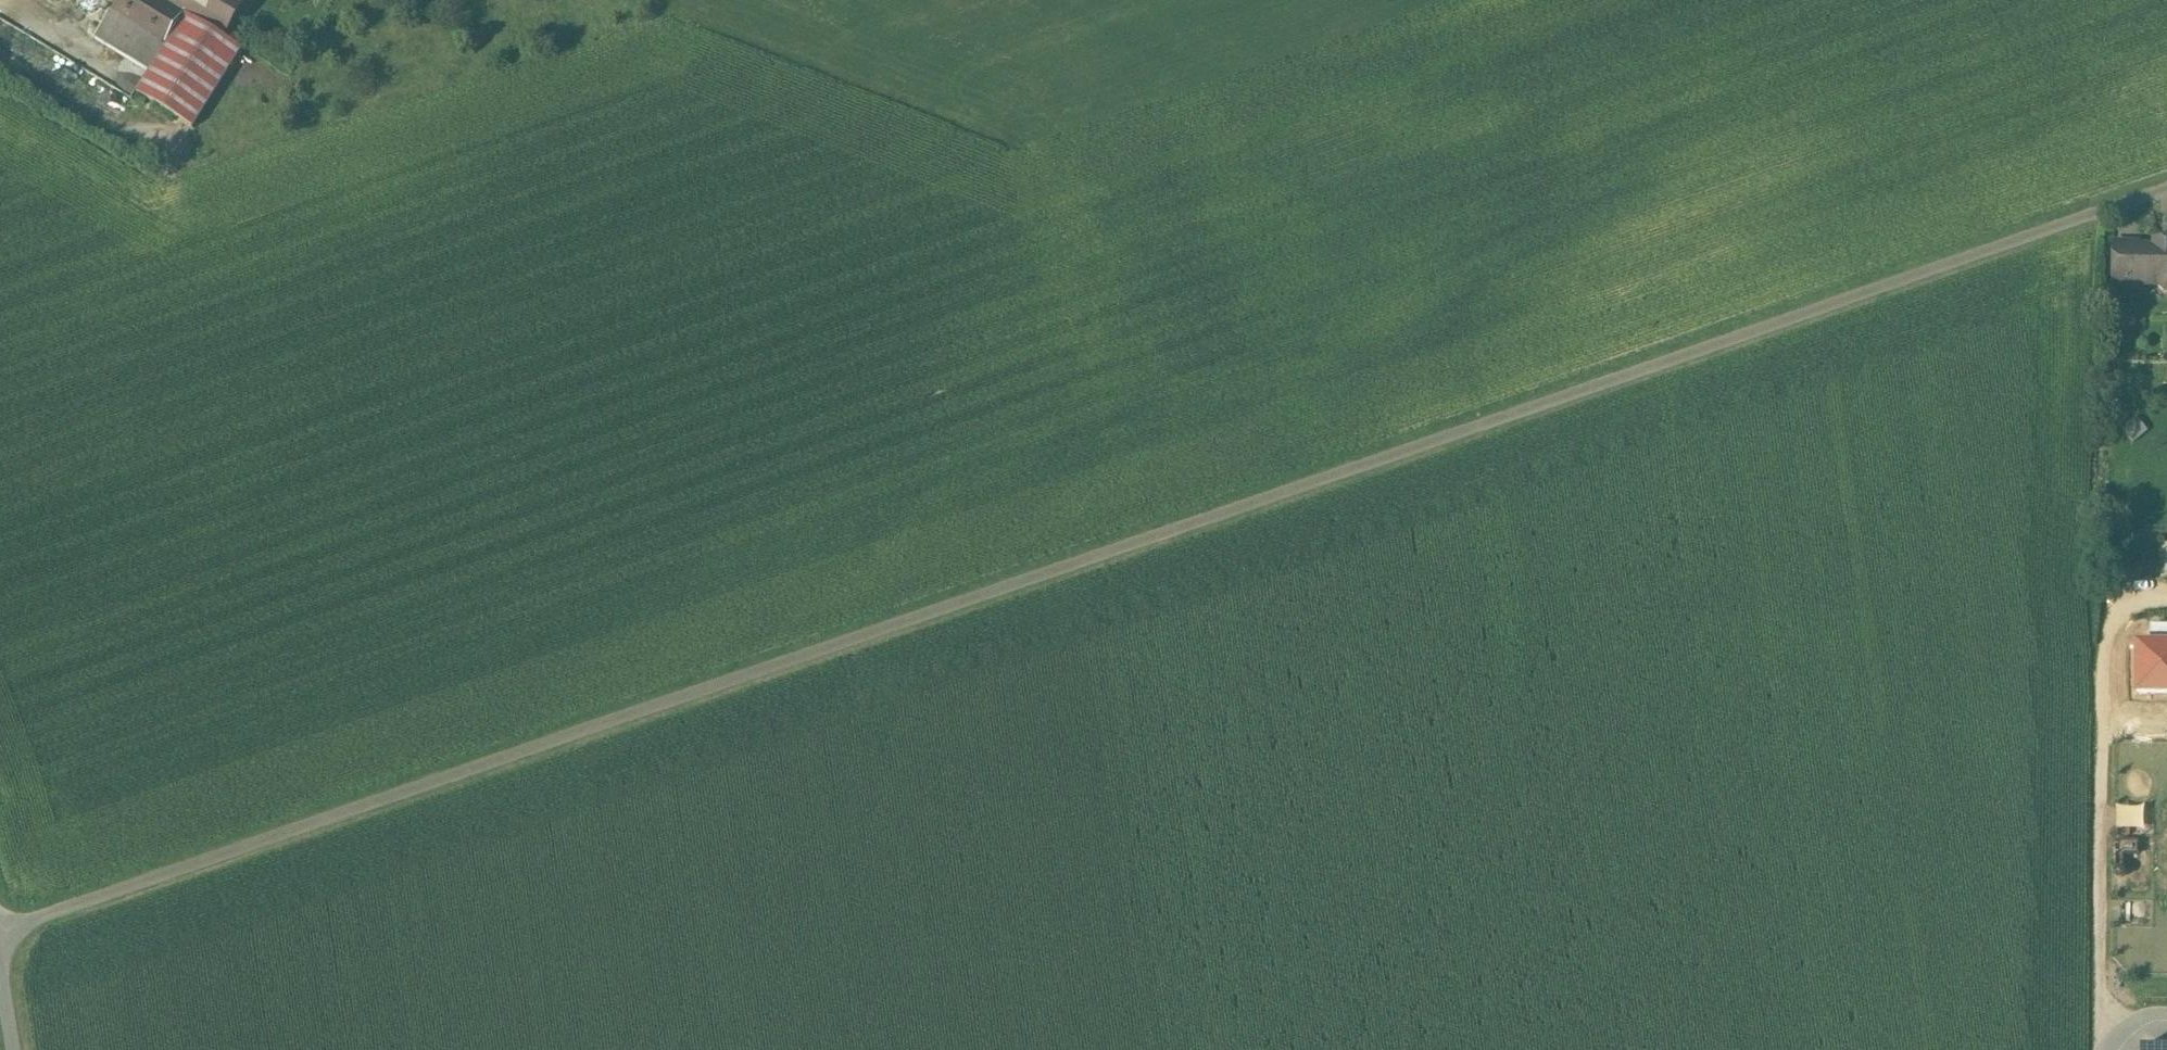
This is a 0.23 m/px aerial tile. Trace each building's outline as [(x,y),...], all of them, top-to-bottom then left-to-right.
[(94,39),(148,71),(182,15),(192,0),(118,0),(94,39)] [(182,15),(223,40),(247,0),(192,0),(182,15)] [(231,105),(218,96),(210,108),(223,116),(231,105)] [(2136,245),(2113,244),(2113,285),(2136,285),(2136,249),(2136,245)] [(2155,249),(2155,245),(2153,245),(2153,249),(2136,249),(2136,285),(2157,285),(2157,288),(2163,294),(2166,295),(2166,249),(2155,249)] [(2150,648),(2166,649),(2166,629),(2150,629),(2150,648)] [(2137,695),(2166,695),(2166,649),(2150,648),(2137,648),(2137,695)] [(2136,1041),(2136,1049),(2166,1049),(2166,1041),(2136,1041)]
